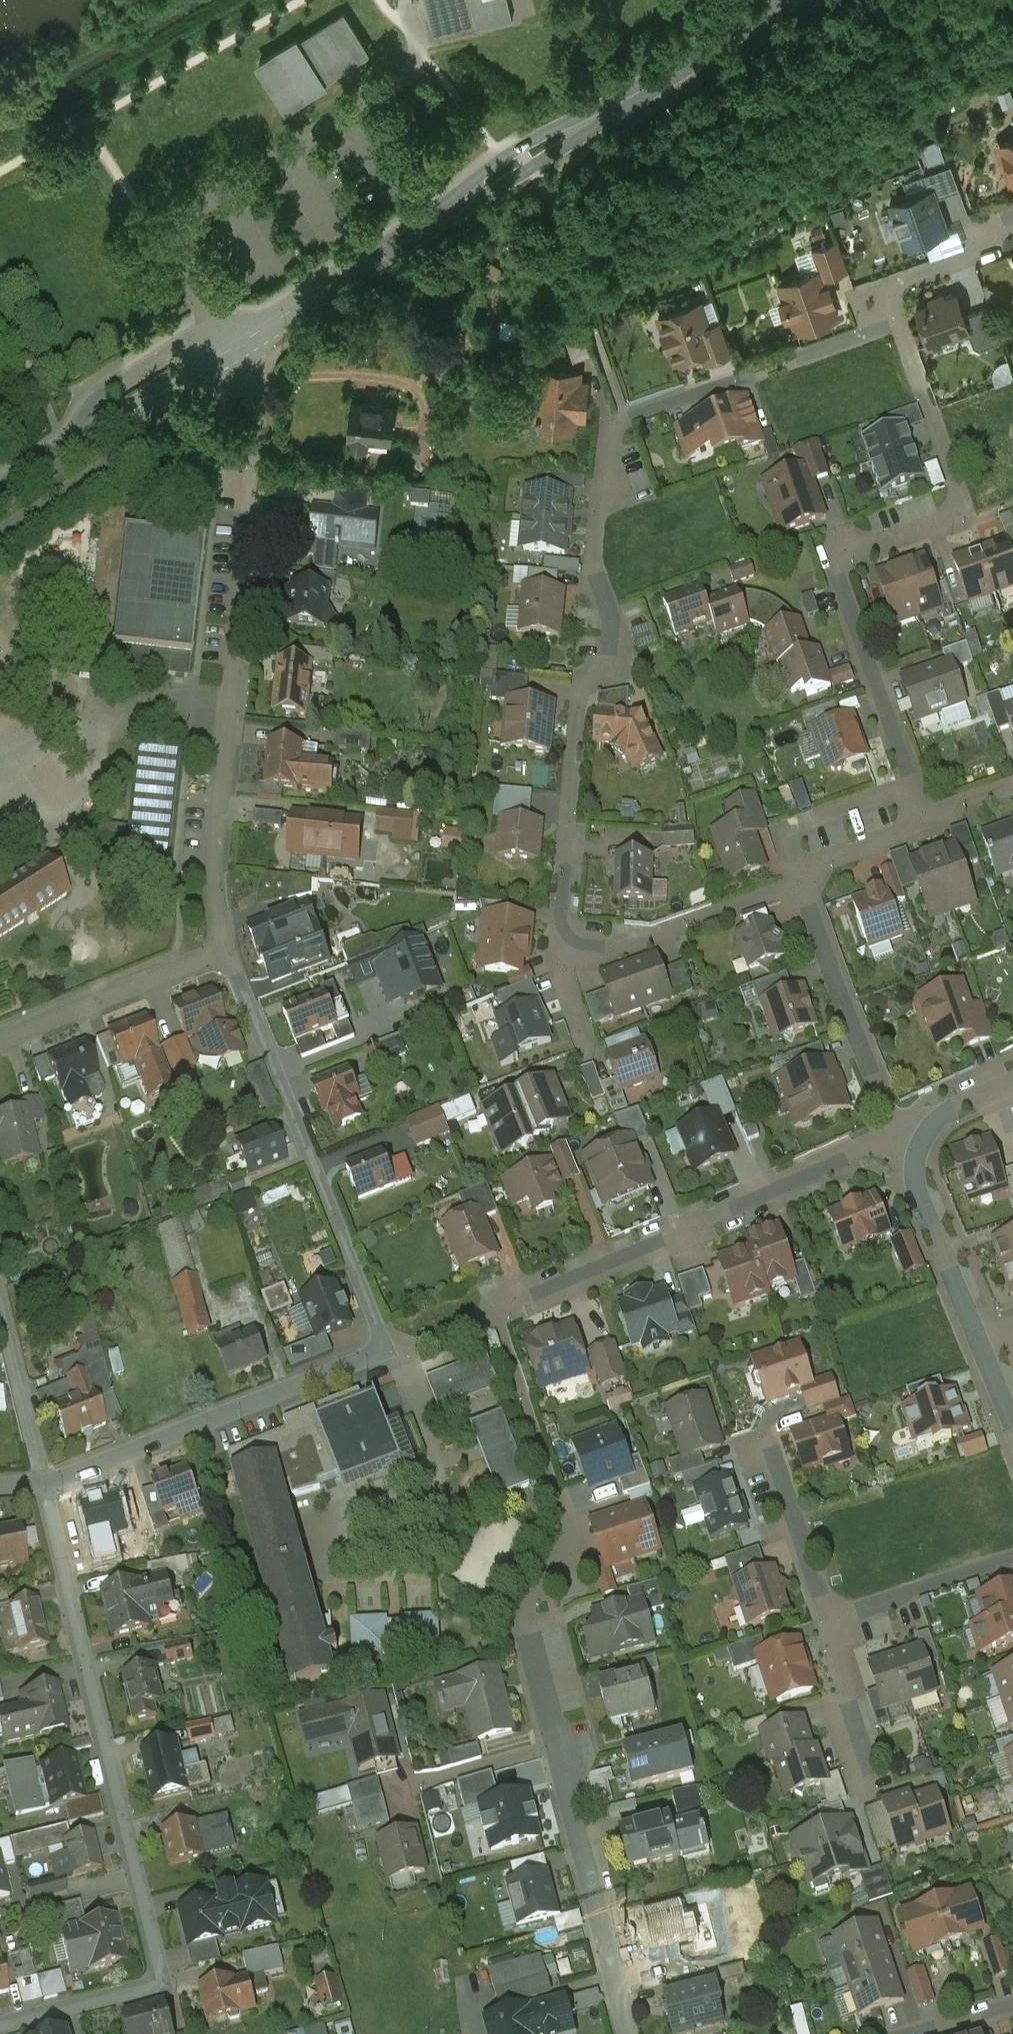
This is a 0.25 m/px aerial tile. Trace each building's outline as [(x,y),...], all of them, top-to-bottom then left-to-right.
[(434,38),(512,19),(508,0),(425,0),(434,38)] [(297,40),(259,64),(287,108),(324,84),(322,81),(367,52),(343,15),(298,43),(297,40)] [(926,144),(933,162),(949,156),(942,138),(926,144)] [(1001,145),(1002,148),(999,154),(1003,165),(1009,168),(1012,179),(1012,141),(1001,145)] [(935,185),(890,201),(906,248),(952,232),(935,185)] [(838,241),(812,250),(819,271),(820,271),(823,278),(848,269),(838,241)] [(819,271),(780,285),(788,307),(787,307),(788,310),(789,310),(796,331),(837,317),(831,302),(834,301),(828,286),(826,286),(823,278),(820,271),(819,271)] [(956,294),(916,308),(929,344),(934,346),(940,344),(943,339),(968,330),(969,330),(964,316),(956,294)] [(699,303),(669,314),(673,327),(664,330),(663,333),(667,345),(670,346),(676,361),(681,364),(687,362),(690,356),(690,355),(702,351),(695,331),(708,327),(699,303)] [(990,307),(964,316),(969,330),(968,330),(973,346),(979,348),(1002,340),(990,307)] [(708,327),(695,331),(702,351),(706,362),(731,353),(721,322),(708,327)] [(584,331),(565,338),(573,360),(592,353),(584,331)] [(570,372),(539,368),(534,416),(543,427),(573,430),(575,417),(584,418),(588,383),(569,382),(570,372)] [(747,400),(720,409),(721,413),(696,421),(698,426),(694,427),(700,444),(703,440),(705,439),(709,441),(715,457),(738,448),(745,468),(746,468),(741,452),(763,444),(747,400)] [(384,404),(362,402),(362,403),(352,402),(348,436),(350,436),(349,444),(366,446),(367,438),(391,440),(394,407),(384,406),(384,404)] [(906,411),(888,418),(892,429),(904,425),(907,431),(912,429),(906,411)] [(534,416),(522,415),(520,435),(532,436),(543,427),(534,416)] [(892,429),(888,430),(887,427),(877,431),(878,434),(861,440),(870,465),(913,450),(907,431),(904,425),(892,429)] [(694,427),(677,433),(686,459),(695,456),(700,444),(694,427)] [(818,443),(794,451),(800,465),(804,464),(811,482),(830,476),(818,443)] [(913,450),(870,465),(881,497),(908,488),(925,482),(922,474),(913,450)] [(800,465),(785,471),(787,476),(769,482),(780,511),(776,519),(779,527),(786,531),(823,518),(817,499),(815,500),(809,484),(811,483),(811,482),(804,464),(800,465)] [(925,482),(908,488),(911,497),(932,489),(926,473),(922,474),(925,482)] [(339,484),(335,515),(314,512),(312,531),(310,531),(310,532),(311,532),(310,543),(309,543),(309,544),(318,545),(336,547),(336,548),(339,549),(340,544),(375,548),(378,516),(363,514),(366,487),(339,484)] [(571,494),(530,490),(528,504),(525,503),(524,522),(569,526),(570,519),(568,519),(571,494)] [(416,491),(416,513),(438,514),(438,492),(416,491)] [(569,526),(524,522),(522,540),(525,540),(524,550),(565,554),(567,534),(569,534),(569,526)] [(205,541),(123,532),(123,535),(125,535),(113,646),(111,646),(111,648),(192,657),(192,654),(190,654),(203,543),(204,543),(205,541)] [(980,554),(994,594),(1012,587),(1012,565),(1005,542),(1004,543),(1005,545),(980,554)] [(336,547),(318,545),(315,569),(334,571),(336,548),(336,547)] [(980,554),(956,562),(955,560),(954,560),(969,605),(970,605),(970,602),(994,594),(980,554)] [(923,562),(901,570),(917,614),(938,607),(939,610),(940,610),(941,609),(933,587),(923,558),(922,559),(923,562)] [(901,570),(880,577),(879,574),(877,575),(887,604),(895,626),(896,625),(897,625),(896,622),(917,614),(901,570)] [(559,574),(529,571),(527,589),(557,592),(559,574)] [(336,576),(309,573),(308,588),(329,590),(329,591),(330,591),(334,592),(336,576)] [(945,583),(933,587),(941,609),(940,610),(944,622),(957,617),(945,583)] [(308,588),(294,586),(291,607),(286,606),(284,625),(324,630),(329,591),(329,590),(308,588)] [(527,589),(525,589),(521,633),(559,636),(563,593),(557,592),(527,589)] [(701,589),(663,602),(675,636),(712,623),(713,623),(706,604),(701,589)] [(706,604),(713,623),(712,623),(717,636),(749,625),(738,593),(738,592),(706,604)] [(775,601),(768,598),(763,596),(758,595),(748,593),(742,593),(738,593),(749,624),(754,625),(757,626),(762,628),(764,630),(767,632),(797,621),(794,617),(792,614),(788,611),(785,609),(783,607),(778,603),(775,601)] [(767,632),(766,633),(777,665),(781,664),(781,663),(810,653),(798,621),(797,621),(767,632)] [(978,643),(967,647),(972,660),(983,656),(978,643)] [(966,644),(943,653),(947,665),(951,663),(954,670),(973,664),(972,660),(967,647),(966,644)] [(335,654),(294,649),(292,664),(312,666),(333,669),(335,654)] [(810,653),(781,664),(792,693),(805,689),(807,696),(831,688),(817,650),(810,653)] [(292,664),(280,662),(274,714),(307,718),(312,666),(292,664)] [(947,665),(902,681),(917,722),(941,714),(965,705),(966,705),(954,670),(951,663),(947,665)] [(529,678),(493,675),(491,700),(510,702),(510,701),(524,702),(525,693),(528,693),(529,678)] [(629,691),(598,697),(596,716),(599,717),(599,715),(627,718),(629,691)] [(1001,693),(985,699),(997,732),(1011,727),(1005,709),(1006,708),(1001,693)] [(524,702),(510,701),(510,702),(505,747),(547,751),(552,705),(524,702)] [(835,704),(802,716),(808,735),(815,733),(814,731),(841,722),(835,704)] [(965,705),(941,714),(947,729),(971,721),(965,705)] [(1005,709),(1011,727),(1012,733),(1012,706),(1006,708),(1005,709)] [(627,718),(599,715),(599,717),(596,742),(614,743),(613,748),(624,756),(629,754),(636,770),(660,759),(642,719),(627,718)] [(841,722),(814,731),(815,733),(828,771),(831,770),(836,773),(843,770),(846,765),(866,758),(852,718),(841,722)] [(372,734),(336,730),(334,748),(370,752),(372,734)] [(302,747),(270,743),(266,786),(266,787),(283,789),(298,790),(298,788),(331,791),(334,768),(300,764),(302,747)] [(100,824),(49,860),(62,880),(113,850),(109,881),(169,887),(184,748),(138,744),(129,825),(100,824)] [(283,789),(266,787),(266,786),(259,785),(258,798),(281,800),(283,789)] [(756,798),(734,806),(740,825),(748,822),(753,836),(767,830),(756,798)] [(283,815),(255,812),(253,826),(281,829),(283,815)] [(412,815),(379,812),(377,833),(396,835),(396,841),(410,843),(412,815)] [(327,820),(295,816),(294,816),(293,817),(290,852),(289,854),(291,854),(323,857),(327,820)] [(540,822),(502,819),(499,857),(537,860),(540,822)] [(361,823),(327,820),(323,857),(356,861),(357,861),(357,859),(361,825),(361,823)] [(740,825),(714,834),(731,880),(764,868),(753,836),(748,822),(740,825)] [(984,837),(990,855),(989,855),(991,860),(992,859),(998,877),(1000,876),(999,875),(1012,870),(1012,827),(984,837)] [(466,849),(467,829),(447,828),(446,848),(466,849)] [(693,830),(662,832),(664,849),(694,846),(693,830)] [(955,847),(942,852),(943,854),(938,856),(933,853),(932,854),(952,908),(974,900),(963,868),(957,853),(955,847)] [(974,847),(957,853),(963,868),(979,862),(974,847)] [(925,861),(924,859),(911,863),(912,867),(908,868),(914,887),(919,886),(929,916),(952,908),(932,854),(929,859),(925,861)] [(656,858),(618,857),(617,900),(650,901),(650,900),(667,901),(667,884),(650,883),(651,868),(656,869),(656,858)] [(70,894),(62,880),(49,860),(48,858),(0,888),(0,938),(70,894)] [(312,881),(287,878),(287,901),(312,896),(312,881)] [(900,887),(887,891),(892,906),(905,901),(900,887)] [(881,890),(868,895),(869,898),(853,904),(867,943),(884,937),(886,943),(903,937),(892,906),(887,891),(882,893),(881,890)] [(508,905),(480,902),(483,913),(487,915),(507,917),(508,905)] [(306,906),(250,929),(261,958),(262,957),(272,983),(328,961),(306,906)] [(765,909),(742,917),(747,932),(770,924),(765,909)] [(507,917),(487,915),(487,917),(482,920),(481,933),(485,937),(483,957),(486,961),(485,970),(519,974),(521,959),(527,954),(531,920),(507,917)] [(747,932),(738,936),(741,946),(737,955),(746,960),(750,970),(760,966),(769,971),(774,961),(783,958),(780,948),(784,938),(775,934),(772,924),(770,924),(747,932)] [(392,935),(367,945),(365,940),(341,950),(342,952),(344,952),(349,965),(397,946),(392,935)] [(429,935),(397,947),(397,946),(349,966),(358,984),(380,975),(389,1001),(403,996),(406,1002),(425,995),(423,989),(437,984),(424,950),(434,946),(429,935)] [(656,957),(629,967),(643,1008),(670,998),(661,972),(656,957)] [(683,965),(661,972),(670,998),(692,990),(683,965)] [(629,967),(602,976),(608,991),(617,1017),(643,1008),(629,967)] [(787,974),(753,986),(760,1005),(763,1004),(763,1003),(793,992),(787,974)] [(333,984),(321,989),(324,996),(283,1012),(296,1043),(348,1022),(348,1021),(333,984)] [(962,984),(928,996),(933,1010),(928,1012),(924,1019),(927,1026),(933,1029),(939,1047),(964,1038),(967,1024),(974,1022),(970,1010),(961,986),(962,986),(962,984)] [(793,992),(763,1003),(763,1004),(770,1024),(775,1022),(781,1038),(783,1037),(791,1041),(795,1033),(815,1026),(810,1012),(810,1011),(806,1000),(802,1002),(798,990),(793,992)] [(608,991),(585,999),(595,1025),(617,1017),(608,991)] [(209,994),(173,1008),(186,1040),(198,1035),(201,1042),(195,1045),(201,1057),(198,1065),(217,1073),(223,1060),(242,1053),(232,1030),(225,1033),(209,994)] [(547,995),(515,1007),(531,1050),(563,1038),(547,995)] [(982,1005),(970,1010),(974,1022),(967,1024),(964,1038),(967,1046),(994,1037),(982,1005)] [(144,1021),(108,1035),(121,1068),(146,1058),(153,1076),(165,1072),(144,1021)] [(348,1022),(296,1043),(302,1058),(354,1038),(348,1022)] [(108,1035),(96,1040),(109,1072),(121,1068),(108,1035)] [(386,1041),(365,1049),(373,1069),(388,1064),(385,1055),(391,1053),(386,1041)] [(646,1042),(607,1056),(616,1080),(620,1091),(621,1091),(632,1086),(635,1087),(642,1085),(643,1082),(646,1081),(644,1076),(656,1071),(646,1042)] [(85,1044),(47,1060),(60,1093),(61,1092),(69,1111),(91,1102),(91,1101),(101,1097),(103,1092),(97,1078),(98,1077),(85,1044)] [(821,1045),(787,1057),(793,1075),(827,1063),(821,1045)] [(793,1075),(788,1076),(794,1092),(786,1095),(797,1125),(800,1124),(804,1126),(811,1124),(813,1120),(848,1107),(841,1089),(842,1087),(839,1079),(837,1078),(831,1061),(827,1063),(793,1075)] [(248,1069),(267,1114),(284,1107),(265,1062),(248,1069)] [(347,1073),(313,1086),(324,1113),(328,1111),(354,1101),(359,1099),(360,1103),(372,1098),(365,1080),(352,1085),(347,1073)] [(722,1079),(704,1086),(709,1098),(727,1091),(722,1079)] [(616,1080),(601,1085),(611,1115),(628,1109),(621,1091),(620,1091),(616,1080)] [(554,1081),(537,1088),(531,1086),(529,1091),(519,1095),(536,1137),(547,1132),(546,1130),(553,1128),(557,1116),(566,1113),(554,1081)] [(727,1091),(709,1098),(716,1115),(719,1122),(736,1114),(727,1091)] [(508,1102),(502,1105),(496,1103),(494,1108),(485,1112),(498,1145),(509,1141),(526,1148),(530,1139),(536,1137),(519,1095),(507,1100),(508,1102)] [(36,1099),(23,1103),(24,1109),(28,1125),(29,1125),(42,1122),(36,1099)] [(354,1101),(328,1111),(336,1130),(362,1119),(354,1101)] [(91,1102),(69,1111),(77,1130),(99,1121),(91,1102)] [(0,1115),(0,1153),(4,1167),(38,1159),(29,1125),(28,1125),(24,1109),(0,1115)] [(440,1109),(408,1122),(418,1146),(450,1133),(440,1109)] [(639,1109),(614,1118),(624,1142),(632,1139),(635,1148),(652,1141),(639,1109)] [(716,1115),(680,1130),(689,1152),(688,1156),(695,1173),(734,1156),(719,1122),(716,1115)] [(755,1126),(744,1131),(748,1142),(759,1137),(755,1126)] [(271,1131),(237,1145),(249,1176),(284,1162),(271,1131)] [(624,1142),(585,1158),(600,1193),(603,1192),(608,1204),(651,1187),(646,1175),(649,1173),(644,1161),(641,1162),(635,1148),(632,1139),(624,1142)] [(990,1141),(952,1154),(968,1202),(1006,1189),(990,1141)] [(566,1145),(551,1151),(555,1162),(563,1182),(579,1175),(566,1145)] [(382,1154),(346,1168),(359,1200),(395,1185),(382,1154)] [(555,1162),(507,1181),(516,1203),(529,1198),(533,1208),(551,1201),(551,1199),(561,1195),(560,1190),(562,1189),(560,1183),(563,1182),(555,1162)] [(1005,1172),(1012,1197),(1012,1169),(1005,1172)] [(487,1186),(459,1197),(464,1210),(460,1219),(479,1212),(482,1220),(498,1213),(487,1186)] [(875,1197),(829,1216),(845,1253),(860,1247),(861,1249),(876,1242),(875,1241),(890,1234),(875,1197)] [(460,1219),(449,1224),(454,1236),(451,1238),(464,1270),(497,1256),(482,1220),(479,1212),(460,1219)] [(178,1220),(158,1229),(173,1283),(194,1277),(178,1220)] [(778,1229),(748,1239),(767,1295),(768,1294),(766,1290),(794,1280),(795,1280),(791,1267),(778,1229)] [(994,1240),(1003,1268),(1012,1264),(1012,1234),(994,1240)] [(923,1268),(909,1235),(893,1242),(907,1275),(923,1268)] [(751,1250),(720,1261),(735,1306),(767,1295),(748,1239),(747,1239),(751,1250)] [(805,1263),(791,1267),(795,1280),(794,1280),(802,1302),(816,1297),(805,1263)] [(1003,1268),(1012,1295),(1012,1264),(1003,1268)] [(703,1271),(678,1279),(685,1299),(690,1313),(703,1309),(700,1300),(712,1296),(703,1271)] [(194,1277),(173,1283),(189,1337),(209,1331),(194,1277)] [(335,1278),(299,1292),(319,1342),(355,1328),(335,1278)] [(284,1285),(261,1294),(270,1316),(293,1307),(284,1285)] [(650,1291),(628,1299),(629,1303),(619,1306),(633,1347),(643,1344),(644,1348),(666,1340),(665,1337),(676,1333),(678,1333),(668,1304),(664,1291),(652,1295),(650,1291)] [(685,1299),(668,1304),(678,1333),(676,1333),(681,1337),(696,1332),(690,1313),(685,1299)] [(573,1327),(548,1335),(547,1332),(526,1339),(541,1385),(568,1376),(569,1378),(588,1372),(573,1327)] [(254,1333),(218,1348),(230,1376),(265,1361),(254,1333)] [(614,1344),(591,1352),(602,1386),(625,1379),(614,1344)] [(799,1347),(755,1361),(755,1363),(759,1362),(764,1378),(763,1379),(764,1383),(766,1383),(763,1388),(768,1402),(801,1391),(812,1388),(811,1383),(799,1347)] [(487,1355),(426,1378),(439,1412),(500,1388),(487,1355)] [(83,1373),(67,1380),(75,1402),(92,1395),(83,1373)] [(830,1376),(811,1383),(812,1388),(801,1391),(808,1413),(839,1402),(839,1401),(837,1401),(831,1382),(832,1381),(830,1376)] [(941,1378),(906,1390),(912,1405),(946,1394),(941,1378)] [(634,1388),(609,1393),(613,1409),(637,1404),(634,1388)] [(362,1398),(359,1392),(284,1421),(288,1433),(249,1448),(231,1455),(236,1471),(274,1460),(282,1487),(289,1485),(292,1497),(321,1489),(340,1481),(342,1485),(401,1462),(374,1392),(373,1393),(373,1394),(362,1398)] [(912,1405),(905,1408),(911,1428),(912,1428),(916,1440),(915,1440),(916,1441),(917,1441),(917,1440),(931,1436),(934,1446),(952,1440),(950,1435),(968,1429),(963,1412),(959,1413),(952,1392),(946,1394),(912,1405)] [(75,1402),(52,1411),(65,1442),(105,1426),(92,1395),(75,1402)] [(705,1398),(687,1404),(682,1401),(676,1403),(674,1408),(669,1410),(684,1456),(685,1458),(701,1452),(721,1446),(705,1398)] [(850,1399),(842,1402),(849,1421),(856,1418),(850,1399)] [(861,1407),(863,1419),(876,1417),(874,1405),(861,1407)] [(501,1413),(472,1425),(480,1445),(483,1444),(487,1454),(484,1456),(500,1498),(530,1486),(501,1413)] [(838,1420),(793,1435),(799,1454),(803,1453),(808,1468),(840,1457),(839,1454),(848,1451),(848,1450),(850,1445),(848,1439),(843,1437),(838,1420)] [(616,1430),(576,1446),(591,1487),(617,1477),(632,1472),(628,1460),(616,1430)] [(970,1459),(994,1452),(988,1434),(964,1441),(970,1459)] [(701,1452),(685,1458),(684,1456),(668,1462),(674,1478),(706,1467),(701,1452)] [(632,1472),(617,1477),(624,1495),(650,1486),(639,1456),(628,1460),(632,1472)] [(274,1460),(236,1471),(234,1471),(294,1688),(334,1677),(328,1655),(338,1652),(336,1643),(332,1643),(331,1615),(329,1615),(329,1619),(318,1619),(282,1487),(274,1460)] [(187,1469),(152,1482),(155,1490),(165,1515),(177,1511),(181,1524),(204,1515),(187,1469)] [(732,1479),(696,1490),(701,1507),(702,1507),(707,1523),(706,1523),(712,1539),(748,1528),(732,1479)] [(650,1487),(628,1494),(632,1505),(653,1498),(650,1487)] [(155,1490),(142,1493),(149,1514),(151,1521),(165,1515),(155,1490)] [(142,1493),(132,1496),(138,1517),(149,1514),(142,1493)] [(132,1496),(83,1509),(92,1543),(112,1538),(127,1534),(126,1529),(140,1525),(138,1517),(132,1496)] [(645,1507),(619,1516),(632,1556),(658,1548),(645,1507)] [(619,1516),(593,1524),(604,1559),(607,1567),(608,1567),(607,1564),(632,1556),(619,1516)] [(0,1532),(0,1570),(27,1565),(19,1528),(0,1532)] [(112,1538),(92,1543),(98,1566),(117,1561),(112,1538)] [(759,1548),(725,1559),(731,1577),(741,1582),(742,1580),(767,1572),(759,1548)] [(187,1556),(148,1566),(152,1580),(190,1570),(187,1556)] [(607,1567),(604,1559),(594,1562),(604,1595),(615,1592),(607,1567)] [(767,1572),(742,1580),(741,1582),(732,1600),(746,1607),(744,1611),(749,1626),(789,1613),(783,1595),(788,1585),(778,1580),(774,1569),(767,1572)] [(138,1584),(149,1628),(193,1617),(182,1573),(138,1584)] [(657,1582),(628,1590),(631,1605),(643,1602),(646,1613),(664,1608),(657,1582)] [(149,1628),(138,1584),(104,1593),(115,1637),(149,1628)] [(979,1596),(988,1622),(1012,1613),(1012,1584),(979,1596)] [(0,1596),(0,1609),(9,1607),(6,1595),(0,1596)] [(0,1609),(0,1657),(19,1653),(20,1653),(48,1646),(37,1600),(9,1607),(0,1609)] [(631,1605),(594,1615),(596,1623),(587,1638),(606,1649),(619,1645),(621,1651),(639,1646),(637,1640),(652,1636),(646,1613),(643,1602),(631,1605)] [(972,1627),(981,1653),(1012,1642),(1012,1613),(988,1622),(972,1627)] [(387,1618),(351,1620),(353,1656),(389,1654),(389,1650),(404,1649),(405,1653),(440,1651),(438,1616),(403,1618),(403,1622),(387,1622),(387,1618)] [(761,1637),(727,1649),(734,1670),(761,1662),(759,1655),(766,1652),(761,1637)] [(766,1652),(759,1655),(761,1662),(774,1702),(814,1689),(798,1642),(766,1652)] [(189,1644),(165,1650),(168,1665),(193,1659),(189,1644)] [(921,1651),(896,1659),(910,1699),(935,1691),(935,1693),(936,1693),(922,1648),(921,1648),(921,1651)] [(656,1656),(632,1663),(635,1675),(645,1673),(645,1674),(659,1670),(656,1656)] [(896,1659),(871,1667),(871,1665),(870,1665),(885,1710),(885,1708),(910,1699),(896,1659)] [(154,1666),(124,1673),(133,1709),(163,1702),(154,1666)] [(994,1674),(996,1674),(1005,1699),(1012,1696),(1012,1667),(994,1674)] [(496,1668),(461,1677),(462,1679),(436,1686),(441,1706),(466,1699),(477,1740),(512,1731),(496,1668)] [(635,1675),(599,1685),(610,1726),(640,1718),(640,1717),(655,1713),(645,1674),(645,1673),(635,1675)] [(0,1714),(0,1729),(4,1745),(67,1729),(57,1686),(20,1695),(22,1705),(27,1704),(28,1707),(0,1714)] [(1005,1699),(1012,1724),(1012,1696),(1005,1699)] [(381,1697),(300,1717),(306,1742),(351,1731),(361,1769),(397,1760),(381,1697)] [(766,1717),(741,1726),(746,1739),(765,1733),(765,1732),(770,1730),(766,1717)] [(224,1720),(211,1723),(215,1737),(227,1735),(224,1720)] [(770,1730),(765,1732),(765,1733),(769,1743),(766,1748),(771,1763),(813,1749),(807,1732),(798,1735),(794,1722),(770,1730)] [(211,1723),(187,1728),(191,1742),(215,1737),(211,1723)] [(686,1737),(624,1752),(634,1797),(696,1781),(686,1737)] [(996,1743),(1001,1756),(1005,1754),(1005,1753),(1012,1751),(1012,1738),(996,1743)] [(176,1744),(143,1752),(154,1799),(211,1785),(206,1766),(183,1771),(176,1744)] [(478,1745),(449,1753),(453,1767),(482,1758),(478,1745)] [(813,1749),(771,1763),(771,1764),(775,1762),(780,1780),(786,1778),(791,1794),(795,1793),(802,1796),(806,1789),(821,1784),(828,1782),(826,1776),(822,1762),(818,1760),(817,1760),(813,1749)] [(74,1760),(42,1768),(46,1785),(51,1807),(84,1800),(74,1760)] [(42,1769),(22,1774),(26,1789),(46,1785),(42,1769)] [(839,1772),(826,1776),(828,1782),(821,1784),(828,1805),(839,1802),(847,1799),(839,1772)] [(484,1801),(498,1798),(491,1775),(459,1785),(466,1810),(485,1804),(484,1801)] [(378,1779),(348,1788),(352,1805),(383,1796),(378,1779)] [(695,1788),(672,1794),(678,1817),(700,1811),(695,1788)] [(498,1798),(484,1801),(485,1804),(498,1850),(541,1838),(528,1790),(498,1798)] [(936,1793),(912,1800),(910,1793),(909,1793),(909,1795),(885,1803),(884,1801),(883,1802),(899,1851),(900,1851),(900,1849),(949,1833),(949,1835),(950,1834),(936,1791),(935,1791),(936,1793)] [(383,1796),(352,1805),(359,1830),(390,1822),(383,1796)] [(826,1828),(796,1838),(803,1860),(857,1843),(853,1830),(851,1831),(848,1821),(846,1821),(839,1802),(828,1805),(819,1808),(826,1828)] [(669,1820),(622,1832),(622,1830),(620,1830),(627,1856),(628,1855),(632,1871),(634,1871),(633,1869),(648,1865),(648,1867),(650,1867),(649,1865),(678,1857),(679,1859),(709,1851),(704,1831),(702,1831),(699,1819),(672,1826),(670,1818),(668,1818),(669,1820)] [(195,1823),(162,1831),(171,1865),(204,1857),(199,1840),(195,1823)] [(67,1825),(43,1831),(48,1848),(64,1844),(64,1842),(70,1840),(67,1825)] [(231,1829),(218,1833),(218,1835),(199,1840),(204,1857),(231,1850),(234,1845),(231,1829)] [(414,1830),(380,1838),(390,1881),(425,1872),(414,1830)] [(43,1831),(9,1840),(14,1857),(48,1848),(43,1831)] [(70,1840),(64,1842),(64,1844),(66,1850),(72,1877),(73,1877),(101,1870),(92,1835),(70,1840)] [(0,1842),(0,1861),(2,1866),(15,1863),(14,1857),(9,1840),(0,1842)] [(857,1843),(803,1860),(801,1860),(809,1885),(844,1874),(846,1879),(865,1872),(860,1856),(861,1855),(857,1843)] [(63,1856),(50,1859),(55,1881),(55,1882),(63,1880),(73,1877),(72,1877),(66,1850),(62,1851),(63,1856)] [(9,1896),(2,1866),(0,1861),(0,1899),(9,1896)] [(549,1873),(506,1884),(518,1928),(561,1917),(549,1873)] [(55,1881),(27,1889),(31,1904),(67,1894),(63,1880),(55,1882),(55,1881)] [(265,1885),(235,1892),(234,1889),(219,1892),(221,1902),(214,1903),(223,1939),(275,1926),(265,1885)] [(890,1887),(872,1893),(867,1891),(851,1910),(893,1896),(890,1887)] [(970,1891),(936,1903),(949,1943),(963,1938),(965,1934),(981,1928),(983,1932),(984,1931),(970,1891)] [(214,1902),(182,1910),(191,1946),(191,1947),(216,1941),(223,1939),(214,1903),(214,1902)] [(692,1903),(642,1916),(651,1951),(700,1938),(695,1922),(697,1922),(692,1903)] [(936,1903),(901,1914),(914,1954),(916,1954),(915,1950),(931,1945),(935,1947),(949,1943),(936,1903)] [(113,1919),(80,1927),(80,1928),(85,1946),(91,1970),(124,1962),(113,1919)] [(878,1924),(833,1939),(834,1940),(836,1939),(844,1964),(885,1950),(876,1925),(879,1925),(878,1924)] [(80,1928),(61,1933),(65,1951),(85,1946),(80,1928)] [(1000,1940),(985,1945),(996,1977),(1010,1972),(1000,1940)] [(216,1941),(191,1947),(191,1946),(187,1947),(192,1969),(221,1962),(216,1941)] [(278,1948),(243,1957),(249,1981),(284,1972),(278,1948)] [(27,2005),(70,1994),(64,1971),(39,1977),(32,1949),(14,1954),(27,2005)] [(885,1950),(844,1964),(861,2014),(858,2015),(859,2016),(904,2001),(904,2000),(901,2001),(885,1950)] [(734,1953),(704,1960),(708,1974),(719,1971),(737,1966),(734,1953)] [(541,1958),(490,1973),(496,1995),(548,1981),(541,1958)] [(8,1992),(0,1962),(0,1995),(8,1992)] [(737,1966),(719,1971),(722,1984),(746,1977),(743,1965),(737,1966)] [(923,1970),(908,1975),(911,1984),(926,1979),(923,1970)] [(334,1978),(318,1983),(325,2008),(341,2004),(334,1978)] [(233,1980),(201,1988),(209,2023),(241,2015),(241,2014),(256,2011),(249,1980),(234,1984),(233,1980)] [(665,1998),(669,2015),(668,2015),(672,2033),(694,2033),(693,2028),(723,2020),(720,2008),(722,2007),(717,1984),(665,1998)] [(486,2020),(489,2033),(574,2033),(565,2000),(537,2008),(537,2007),(486,2020)] [(136,2012),(137,2014),(125,2017),(124,2016),(123,2016),(128,2033),(174,2033),(166,2004),(136,2012)]
